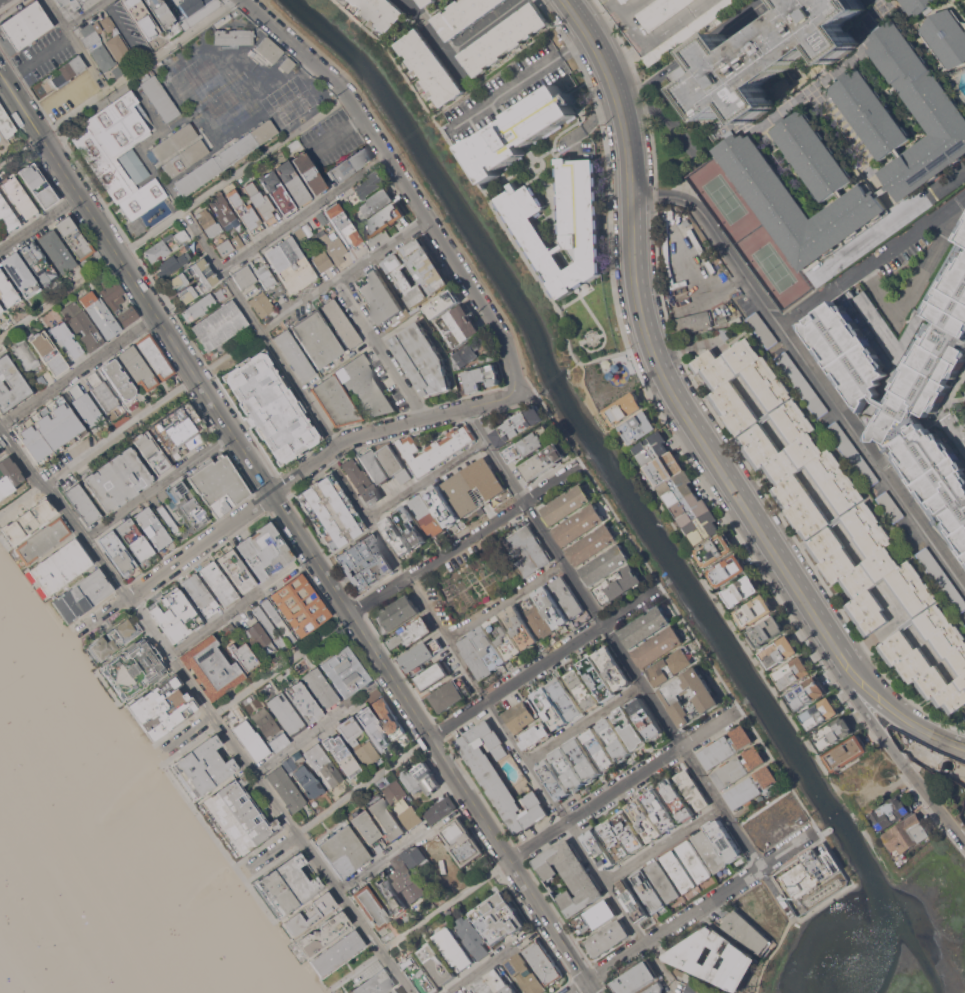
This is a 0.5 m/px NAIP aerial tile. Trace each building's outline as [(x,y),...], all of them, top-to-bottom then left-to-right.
[(61,7),(56,0),(77,0),(80,5),(75,9),(70,1),(61,7)] [(136,20),(123,0),(140,0),(160,31),(155,35),(156,36),(149,40),(147,38),(136,21),(136,20)] [(163,29),(144,0),(163,0),(177,22),(169,27),(168,25),(163,29)] [(182,1),(181,0),(210,0),(204,4),(205,5),(186,17),(177,4),(182,1)] [(353,6),(346,0),(392,0),(407,13),(398,23),(389,34),(379,25),(381,24),(375,19),(374,21),(365,13),(366,11),(361,6),(359,8),(354,4),(353,6)] [(427,8),(421,0),(437,0),(427,8)] [(451,8),(461,0),(462,3),(466,0),(508,0),(451,42),(443,31),(444,31),(435,19),(445,12),(447,14),(452,10),(451,8)] [(646,31),(694,1),(693,0),(654,0),(635,12),(646,31)] [(795,8),(789,0),(866,0),(871,7),(848,24),(863,44),(836,64),(822,45),(766,87),(780,105),(753,125),(738,104),(715,121),(700,99),(689,107),(681,95),(683,94),(669,75),(700,52),(699,50),(725,31),(739,50),(795,8)] [(905,3),(903,0),(937,0),(934,2),(935,4),(933,5),(935,9),(928,14),(926,12),(920,16),(918,12),(914,15),(910,9),(909,10),(904,4),(905,3)] [(11,56),(54,27),(38,2),(0,27),(0,40),(11,56)] [(534,2),(542,12),(541,13),(550,24),(539,32),(538,30),(532,34),(534,36),(529,39),(527,37),(522,41),(523,44),(514,51),(512,49),(501,56),(503,59),(493,66),(492,64),(486,68),(487,70),(477,77),(469,66),(468,66),(461,56),(534,2)] [(963,21),(964,21),(964,64),(952,69),(950,68),(948,68),(922,32),(923,31),(922,29),(934,14),(952,8),(953,9),(955,9),(963,21)] [(230,11),(234,16),(227,20),(224,16),(230,11)] [(108,15),(112,22),(111,23),(115,28),(107,33),(99,20),(108,15)] [(929,63),(964,113),(964,154),(961,157),(963,158),(953,165),(953,164),(938,174),(939,175),(929,183),(928,182),(920,187),(933,204),(786,312),(689,175),(719,155),(721,154),(717,149),(730,139),(726,134),(735,128),(738,133),(740,132),(743,136),(748,133),(750,137),(755,134),(815,218),(830,207),(829,206),(836,201),(837,202),(843,198),(838,192),(825,201),(822,197),(821,198),(817,192),(818,191),(806,174),(804,176),(800,169),(801,168),(796,160),(794,162),(789,155),(791,154),(782,142),(781,143),(776,137),(778,135),(774,130),(783,124),(780,121),(789,115),(791,118),(804,108),(808,113),(810,112),(814,119),(813,120),(821,132),(823,131),(828,137),(826,138),(831,146),(833,144),(839,152),(837,153),(848,168),(849,167),(855,175),(853,176),(855,179),(842,189),(846,195),(858,187),(857,186),(863,181),(873,195),(877,192),(878,193),(887,186),(888,185),(879,171),(900,156),(895,150),(882,160),(880,157),(879,158),(873,150),(875,149),(863,133),(862,134),(857,127),(858,126),(852,119),(851,120),(847,113),(848,113),(839,100),(838,101),(833,95),(834,94),(830,89),(844,79),(842,76),(850,70),(852,73),(861,67),(865,72),(867,71),(871,77),(869,78),(878,90),(880,89),(884,95),(882,96),(885,101),(887,100),(890,104),(889,105),(904,127),(906,126),(912,134),(910,135),(912,138),(899,147),(904,153),(909,149),(909,148),(915,143),(916,144),(931,133),(898,87),(897,87),(894,82),(895,81),(895,80),(894,81),(891,78),(892,77),(890,74),(889,75),(884,69),(885,68),(876,54),(874,55),(870,49),(874,46),(872,42),(877,39),(874,34),(875,34),(872,29),(881,23),(884,27),(896,18),(900,24),(902,22),(906,29),(905,30),(923,56),(925,55),(930,62),(929,63)] [(93,24),(97,21),(103,30),(98,33),(101,38),(87,47),(81,38),(84,37),(79,30),(91,22),(93,24)] [(465,91),(442,108),(435,97),(437,95),(433,90),(431,91),(424,82),(426,80),(418,69),(416,71),(409,61),(411,59),(407,54),(405,56),(397,45),(409,36),(408,36),(419,28),(465,91)] [(214,31),(254,30),(254,44),(214,44),(214,31)] [(118,33),(132,54),(119,63),(105,41),(118,33)] [(267,35),(284,51),(273,64),(255,48),(267,35)] [(90,51),(102,43),(116,64),(109,69),(104,72),(102,70),(102,71),(90,51)] [(58,68),(78,54),(79,55),(87,68),(76,76),(75,75),(70,78),(71,80),(67,82),(66,80),(57,87),(51,79),(61,72),(59,70),(58,68)] [(287,56),(295,64),(287,73),(278,66),(287,56)] [(122,74),(118,77),(114,70),(117,67),(119,70),(122,74)] [(142,79),(146,76),(145,74),(147,72),(150,77),(154,74),(180,113),(166,123),(140,84),(143,81),(143,80),(142,79)] [(572,92),(576,99),(577,100),(577,102),(576,103),(575,104),(574,104),(572,103),(571,100),(569,101),(577,114),(528,146),(526,143),(522,146),(527,153),(502,169),(498,164),(497,165),(502,174),(487,184),(471,159),(470,160),(465,151),(466,151),(463,147),(477,137),(477,138),(482,135),(483,136),(510,118),(508,115),(557,83),(566,97),(568,96),(567,95),(572,92)] [(91,116),(130,89),(139,101),(138,102),(146,114),(141,118),(150,130),(149,131),(151,133),(116,158),(130,178),(131,177),(139,188),(133,192),(87,127),(83,122),(91,116)] [(3,136),(0,132),(0,104),(16,129),(12,132),(15,135),(8,140),(5,135),(3,136)] [(183,195),(180,198),(177,193),(180,191),(178,189),(176,190),(174,187),(176,186),(174,183),(212,156),(213,157),(269,118),(279,131),(184,197),(183,195)] [(189,122),(198,135),(159,162),(150,149),(189,122)] [(155,177),(168,196),(131,221),(119,202),(116,204),(71,138),(87,127),(133,192),(139,188),(155,177)] [(168,175),(166,177),(162,171),(164,169),(161,165),(200,138),(209,151),(171,178),(168,175)] [(132,147),(151,174),(136,184),(118,158),(132,147)] [(372,160),(337,183),(334,178),(332,179),(327,172),(363,147),(372,160)] [(327,187),(328,189),(321,194),(319,191),(314,195),(291,159),(304,151),(327,187)] [(537,191),(538,193),(537,194),(539,198),(541,197),(545,204),(543,205),(545,208),(532,217),(554,250),(565,243),(565,233),(562,233),(561,224),(564,224),(564,218),(561,219),(561,210),(563,209),(563,204),(561,204),(560,196),(563,195),(562,190),(560,190),(559,181),(562,181),(562,176),(559,176),(558,167),(561,167),(561,163),(560,164),(560,158),(570,157),(570,159),(596,158),(596,162),(598,162),(599,171),(596,171),(597,177),(599,176),(599,185),(597,185),(597,191),(600,190),(600,199),(598,199),(598,205),(600,205),(601,214),(599,214),(599,219),(601,219),(601,227),(599,228),(600,233),(602,233),(602,242),(600,242),(600,247),(602,247),(603,256),(601,256),(601,262),(603,262),(603,270),(601,270),(601,272),(600,272),(600,273),(590,280),(589,279),(586,281),(588,284),(580,288),(579,286),(577,287),(575,285),(573,286),(575,290),(562,298),(560,296),(558,297),(553,290),(555,288),(550,281),(548,282),(543,275),(546,273),(542,268),(540,270),(536,263),(538,261),(535,256),(532,258),(528,251),(530,249),(527,245),(525,246),(520,239),(522,238),(519,233),(517,234),(513,227),(515,226),(512,221),(510,222),(505,215),(507,213),(504,209),(502,210),(497,203),(499,201),(497,198),(511,190),(512,192),(514,190),(512,186),(517,183),(521,190),(530,184),(532,187),(534,186),(537,191)] [(312,197),(310,199),(311,200),(301,207),(300,205),(299,206),(274,168),(287,159),(312,197)] [(27,164),(28,166),(33,162),(59,199),(44,209),(18,171),(27,164)] [(296,206),(295,206),(297,208),(296,209),(297,211),(287,218),(285,216),(283,217),(268,192),(259,178),(272,169),(296,206)] [(388,182),(352,207),(346,197),(355,191),(353,188),(380,169),(388,182)] [(38,210),(38,211),(39,213),(33,217),(32,215),(26,219),(2,184),(14,175),(38,210)] [(261,196),(265,193),(275,208),(271,211),(277,221),(267,227),(242,186),(251,180),(261,196)] [(387,187),(395,200),(366,220),(358,208),(387,187)] [(245,205),(249,203),(262,223),(261,223),(264,229),(252,237),(225,194),(234,188),(236,190),(245,205)] [(7,231),(0,220),(0,192),(21,223),(20,223),(22,225),(15,230),(14,227),(7,231)] [(228,203),(227,203),(241,223),(234,227),(233,226),(227,231),(216,216),(218,215),(209,202),(221,193),(225,198),(228,203)] [(325,210),(324,208),(334,201),(335,203),(337,202),(361,240),(360,241),(361,242),(355,246),(354,245),(352,246),(351,245),(348,247),(324,211),(325,210)] [(398,202),(406,215),(373,238),(364,226),(398,202)] [(207,211),(209,210),(216,223),(218,221),(228,238),(235,249),(222,257),(200,223),(199,223),(194,215),(205,208),(207,210),(207,211)] [(322,211),(329,221),(322,226),(315,215),(322,211)] [(685,212),(688,216),(682,220),(679,215),(685,212)] [(84,239),(87,237),(96,250),(80,261),(55,224),(68,215),(84,239)] [(292,232),(301,226),(307,237),(299,242),(292,232)] [(78,264),(62,275),(37,239),(53,228),(78,264)] [(189,237),(180,244),(173,235),(183,228),(189,237)] [(323,229),(325,232),(326,232),(328,236),(330,235),(332,239),(338,235),(348,251),(342,255),(345,260),(336,266),(316,233),(323,229)] [(143,252),(162,239),(171,233),(173,235),(164,242),(171,251),(163,256),(164,258),(162,259),(162,258),(152,265),(144,254),(143,252)] [(317,276),(315,277),(316,279),(299,290),(299,289),(297,289),(298,291),(294,294),(292,292),(291,293),(263,251),(266,249),(265,249),(288,233),(290,235),(317,276)] [(245,245),(238,249),(231,238),(238,234),(245,245)] [(452,283),(415,308),(408,297),(410,295),(394,272),(393,273),(385,262),(390,259),(389,258),(411,243),(421,236),(452,283)] [(59,277),(50,283),(49,281),(43,284),(19,249),(33,239),(59,277)] [(179,248),(188,242),(189,244),(191,246),(182,253),(180,250),(179,248)] [(333,264),(320,273),(310,258),(323,249),(333,264)] [(42,291),(28,301),(1,261),(15,251),(42,291)] [(173,255),(176,258),(183,253),(189,261),(162,280),(157,273),(161,270),(158,266),(173,255)] [(202,257),(219,280),(185,304),(177,293),(189,285),(191,285),(192,287),(201,282),(199,279),(200,277),(198,275),(197,275),(195,273),(186,279),(188,281),(187,283),(175,291),(168,280),(202,257)] [(247,263),(251,261),(256,269),(265,263),(277,282),(275,284),(275,285),(272,288),(271,286),(266,290),(258,278),(257,279),(247,263)] [(242,289),(232,274),(247,263),(257,279),(242,289)] [(931,424),(964,351),(964,264),(934,317),(943,322),(877,433),(964,566),(964,476),(931,424)] [(2,298),(0,295),(0,269),(22,300),(16,303),(15,301),(12,303),(13,304),(7,309),(3,304),(4,304),(1,299),(2,298)] [(405,309),(381,325),(357,288),(367,281),(364,278),(378,269),(405,309)] [(101,292),(99,290),(103,288),(101,284),(109,279),(111,282),(116,278),(125,292),(121,294),(125,300),(119,304),(120,305),(118,306),(122,311),(131,304),(139,317),(124,327),(114,313),(100,293),(101,292)] [(453,289),(461,301),(435,319),(430,312),(428,313),(425,308),(453,289)] [(114,313),(112,314),(122,329),(107,340),(79,298),(91,290),(95,296),(100,293),(114,313)] [(263,290),(273,305),(272,306),(274,309),(261,318),(249,300),(263,290)] [(210,292),(216,300),(210,305),(211,306),(207,308),(208,309),(205,311),(206,313),(202,316),(201,314),(194,319),(187,309),(210,292)] [(363,341),(351,349),(352,351),(349,354),(346,348),(348,346),(320,306),(333,297),(363,341)] [(231,298),(249,324),(208,352),(190,327),(231,298)] [(60,310),(75,300),(80,307),(82,310),(83,309),(105,342),(89,352),(79,337),(84,334),(81,329),(76,333),(61,312),(60,310)] [(842,303),(892,381),(862,417),(805,327),(842,303)] [(448,337),(438,322),(465,304),(474,318),(483,331),(456,349),(448,337)] [(317,309),(327,324),(326,324),(343,351),(338,355),(339,357),(335,359),(334,358),(327,363),(328,365),(324,368),(323,366),(318,369),(300,341),(299,341),(290,327),(317,309)] [(406,315),(404,312),(407,309),(412,315),(387,332),(385,329),(406,315)] [(709,310),(713,326),(674,336),(670,320),(709,310)] [(778,341),(767,349),(745,318),(757,310),(778,341)] [(422,388),(420,389),(419,387),(420,386),(410,370),(408,371),(407,368),(409,367),(398,351),(396,352),(395,349),(397,348),(391,340),(421,320),(445,359),(453,389),(427,396),(422,388)] [(57,324),(58,325),(63,321),(71,333),(72,332),(76,338),(75,339),(84,351),(74,359),(64,345),(61,348),(56,340),(57,339),(55,337),(55,338),(49,330),(57,324)] [(721,334),(720,335),(717,330),(727,327),(733,334),(725,340),(721,334)] [(37,332),(37,333),(43,329),(69,366),(54,377),(28,338),(37,332)] [(302,382),(274,338),(287,329),(316,373),(302,382)] [(175,372),(161,381),(135,342),(149,332),(175,372)] [(957,624),(964,636),(964,639),(964,705),(951,715),(944,704),(940,707),(933,698),(930,700),(927,696),(926,697),(917,684),(918,683),(916,680),(911,683),(908,680),(907,681),(898,668),(900,667),(897,663),(893,666),(890,663),(878,646),(900,630),(898,627),(913,616),(886,577),(870,588),(884,608),(882,610),(889,620),(866,636),(859,626),(860,625),(857,622),(848,609),(846,605),(854,599),(841,580),(835,584),(832,580),(830,581),(821,569),(823,568),(820,563),(821,563),(819,560),(818,560),(809,547),(806,543),(829,527),(828,525),(807,540),(804,536),(804,537),(799,530),(800,529),(798,526),(796,527),(786,514),(788,513),(783,506),(774,493),(772,489),(778,485),(776,482),(775,482),(764,465),(758,470),(744,449),(745,449),(737,438),(759,423),(757,421),(738,436),(735,432),(734,433),(725,420),(726,419),(724,416),(723,416),(716,406),(716,405),(709,395),(716,390),(714,387),(713,387),(702,371),(698,374),(691,363),(692,362),(690,359),(696,354),(699,358),(712,348),(719,358),(750,336),(751,337),(750,337),(754,343),(753,343),(758,350),(759,350),(763,356),(765,355),(791,392),(790,392),(793,396),(773,410),(774,412),(794,398),(797,401),(798,401),(807,414),(806,414),(808,417),(809,417),(816,428),(811,431),(816,438),(815,438),(820,445),(821,444),(825,451),(829,448),(832,451),(833,451),(842,464),(841,465),(846,471),(847,471),(857,484),(855,485),(857,488),(858,487),(865,497),(842,514),(844,516),(866,500),(869,504),(878,517),(880,521),(879,522),(881,525),(883,524),(892,537),(891,538),(893,542),(888,545),(892,552),(897,559),(897,558),(902,565),(910,559),(912,563),(913,563),(922,576),(921,576),(926,583),(927,582),(937,595),(935,596),(938,600),(931,605),(915,617),(916,618),(938,603),(940,607),(941,606),(950,620),(952,623),(953,622),(955,625),(957,624)] [(39,360),(38,361),(40,364),(33,369),(31,367),(26,371),(10,348),(24,338),(39,360)] [(475,341),(479,348),(475,351),(478,356),(466,364),(458,352),(457,350),(469,342),(470,343),(474,341),(475,341)] [(160,383),(147,392),(140,382),(138,384),(117,354),(132,344),(160,383)] [(268,354),(266,354),(280,375),(281,375),(289,387),(288,387),(296,400),(297,400),(304,411),(303,412),(318,433),(319,433),(322,438),(308,448),(309,450),(295,458),(294,457),(280,466),(276,460),(277,459),(263,438),(262,439),(255,428),(257,427),(255,425),(252,427),(245,418),(249,415),(247,413),(246,414),(239,403),(240,402),(226,381),(225,382),(221,376),(236,366),(235,365),(248,356),(249,357),(264,348),(268,354)] [(774,358),(786,350),(829,410),(818,418),(774,358)] [(3,415),(0,411),(0,356),(6,352),(34,392),(33,393),(33,394),(25,400),(24,399),(12,407),(13,408),(3,415)] [(369,417),(351,388),(348,390),(343,382),(340,383),(363,420),(334,427),(309,389),(312,386),(313,387),(331,375),(330,374),(363,352),(369,363),(367,364),(397,410),(369,417)] [(497,354),(499,359),(480,364),(480,358),(497,354)] [(102,366),(113,358),(115,359),(120,366),(118,368),(121,372),(123,370),(128,377),(126,379),(128,382),(130,381),(139,394),(126,403),(102,368),(102,366)] [(497,364),(502,383),(491,386),(490,379),(480,381),(482,390),(470,393),(469,392),(467,392),(466,387),(468,387),(466,379),(464,380),(462,374),(465,374),(464,372),(497,364)] [(120,403),(106,412),(90,390),(92,388),(84,378),(94,371),(102,381),(103,380),(120,403)] [(105,418),(90,428),(71,402),(74,400),(67,390),(77,383),(84,393),(86,391),(105,418)] [(635,391),(636,392),(637,392),(641,398),(639,398),(645,407),(616,426),(615,424),(614,424),(606,413),(607,412),(606,410),(635,391)] [(37,411),(61,394),(87,432),(38,466),(11,426),(35,409),(36,410),(37,411)] [(187,401),(189,403),(190,402),(195,408),(193,409),(200,419),(202,418),(205,422),(204,423),(206,426),(198,432),(204,440),(175,460),(151,427),(185,402),(187,401)] [(501,448),(496,442),(495,442),(490,435),(509,422),(508,421),(517,414),(518,416),(536,404),(546,419),(535,426),(535,425),(501,448)] [(647,409),(651,416),(659,428),(633,445),(620,426),(647,409)] [(880,480),(868,488),(825,428),(836,420),(880,480)] [(408,435),(412,435),(420,449),(414,453),(417,457),(426,451),(424,448),(438,439),(440,442),(449,436),(447,433),(455,428),(456,431),(467,424),(476,438),(445,459),(446,461),(442,464),(441,462),(432,468),(433,469),(419,478),(406,458),(403,458),(402,456),(403,454),(396,443),(403,438),(408,435)] [(546,424),(552,432),(542,439),(546,445),(527,457),(524,454),(516,459),(517,460),(512,462),(505,451),(546,424)] [(172,465),(158,476),(131,439),(140,433),(141,434),(146,430),(172,465)] [(647,468),(639,456),(638,457),(633,449),(634,448),(633,447),(661,430),(667,440),(664,442),(670,452),(673,449),(673,451),(647,468)] [(558,442),(567,456),(559,462),(531,481),(521,466),(558,442)] [(412,478),(402,485),(395,474),(393,476),(376,451),(382,448),(382,449),(390,444),(412,478)] [(128,446),(130,446),(141,462),(153,480),(150,482),(150,485),(142,490),(141,487),(137,490),(138,493),(119,506),(118,504),(117,505),(118,507),(112,511),(110,510),(106,512),(94,495),(94,496),(82,479),(83,478),(91,473),(91,474),(97,470),(96,468),(118,453),(118,454),(123,451),(123,449),(128,446)] [(390,477),(389,478),(390,480),(384,484),(383,482),(377,486),(358,457),(363,454),(362,452),(369,447),(371,449),(390,477)] [(659,487),(655,490),(643,471),(647,468),(673,451),(686,470),(687,469),(687,470),(659,488),(659,487)] [(217,518),(188,477),(193,473),(192,471),(210,458),(213,462),(218,458),(216,456),(221,453),(222,455),(225,454),(251,494),(217,518)] [(1,499),(0,500),(0,461),(8,455),(12,462),(13,461),(25,478),(13,486),(15,489),(13,490),(13,491),(10,494),(9,493),(4,497),(1,499)] [(340,463),(351,456),(360,470),(362,469),(371,483),(372,482),(382,498),(368,507),(340,463)] [(507,489),(464,518),(442,484),(485,456),(507,489)] [(687,470),(694,480),(690,483),(696,492),(672,508),(672,507),(672,506),(669,500),(666,500),(659,489),(660,489),(659,488),(687,470)] [(366,529),(332,551),(296,494),(309,486),(308,485),(315,481),(316,481),(330,472),(366,529)] [(181,480),(188,490),(183,493),(184,495),(176,500),(169,490),(172,488),(171,487),(181,480)] [(78,483),(102,516),(87,526),(64,493),(78,483)] [(461,519),(448,528),(424,491),(437,483),(461,519)] [(568,491),(569,493),(573,491),(572,489),(581,483),(583,485),(583,484),(591,496),(590,496),(592,500),(552,526),(542,511),(543,510),(542,509),(568,491)] [(875,498),(887,489),(905,515),(894,524),(875,498)] [(684,529),(683,528),(685,527),(684,525),(682,526),(675,516),(676,514),(672,508),(696,492),(701,500),(705,498),(713,510),(684,529)] [(422,493),(445,529),(436,536),(434,532),(430,534),(409,502),(422,493)] [(161,494),(168,505),(159,511),(160,511),(156,514),(149,502),(161,494)] [(57,512),(12,544),(1,528),(7,524),(7,525),(40,502),(38,500),(45,496),(46,497),(57,512)] [(209,518),(196,528),(179,506),(193,496),(209,518)] [(564,547),(554,531),(555,531),(554,529),(582,511),(582,512),(585,510),(585,509),(595,503),(606,520),(564,547)] [(407,504),(416,518),(410,523),(414,528),(417,526),(426,540),(417,547),(394,512),(407,504)] [(147,505),(172,540),(158,550),(133,516),(147,505)] [(189,526),(183,530),(186,534),(176,541),(162,521),(168,518),(165,514),(174,508),(181,517),(182,516),(189,526)] [(718,519),(714,521),(721,531),(698,546),(690,535),(687,534),(684,529),(713,510),(718,519)] [(60,516),(72,532),(27,565),(15,549),(60,516)] [(391,516),(381,524),(403,557),(414,550),(405,535),(402,535),(396,526),(397,525),(391,516)] [(129,517),(154,552),(148,556),(149,557),(141,563),(115,527),(129,517)] [(268,521),(277,533),(295,559),(283,567),(282,566),(260,582),(234,545),(248,535),(249,537),(256,532),(254,531),(268,521)] [(577,566),(576,563),(575,564),(568,553),(569,553),(567,549),(594,532),(595,533),(598,531),(598,530),(608,523),(610,526),(610,525),(617,536),(619,540),(577,566)] [(528,524),(552,560),(541,567),(543,569),(536,573),(535,571),(526,577),(516,563),(526,557),(522,552),(515,557),(504,540),(528,524)] [(111,529),(137,565),(131,569),(132,570),(123,576),(97,539),(111,529)] [(709,567),(708,565),(706,567),(697,553),(700,552),(698,549),(710,542),(711,542),(716,539),(716,538),(727,531),(736,547),(735,548),(736,550),(709,567)] [(334,557),(371,533),(382,548),(380,549),(384,555),(385,554),(395,568),(358,593),(334,557)] [(72,538),(72,537),(74,535),(95,563),(91,566),(91,565),(48,595),(29,569),(72,538)] [(592,586),(591,585),(590,586),(580,571),(581,570),(581,569),(607,551),(608,553),(611,551),(610,549),(620,543),(621,545),(622,544),(629,555),(628,556),(631,560),(592,586)] [(926,545),(964,600),(964,609),(957,614),(915,554),(926,545)] [(256,583),(242,594),(217,558),(231,548),(256,583)] [(721,587),(720,586),(718,588),(709,575),(712,573),(711,570),(739,553),(749,569),(721,587)] [(240,598),(226,609),(198,570),(202,567),(201,566),(209,560),(210,562),(213,560),(240,598)] [(644,581),(643,582),(644,583),(607,607),(595,589),(622,571),(622,570),(632,564),(638,573),(639,573),(644,581)] [(97,567),(114,590),(68,623),(52,600),(97,567)] [(195,572),(219,605),(216,607),(218,610),(206,618),(181,582),(195,572)] [(301,572),(331,616),(300,638),(269,595),(301,572)] [(735,608),(734,606),(731,607),(724,595),(726,594),(725,592),(752,574),(756,579),(755,580),(762,590),(735,608)] [(585,610),(580,613),(581,615),(577,618),(576,616),(572,618),(550,583),(563,575),(585,610)] [(571,621),(557,630),(534,593),(547,585),(571,621)] [(203,622),(202,623),(203,625),(195,631),(194,629),(184,637),(185,638),(181,641),(179,639),(173,643),(147,607),(160,598),(161,599),(164,597),(163,595),(176,586),(203,622)] [(748,628),(746,625),(744,626),(737,615),(738,614),(737,612),(765,593),(770,600),(769,600),(776,610),(748,628)] [(409,594),(421,612),(391,632),(390,631),(386,634),(375,617),(380,614),(379,614),(409,594)] [(555,631),(546,638),(544,636),(542,638),(519,604),(529,597),(535,606),(538,604),(555,631)] [(297,640),(290,644),(261,603),(267,598),(268,599),(297,640)] [(288,646),(281,651),(252,609),(258,604),(259,606),(288,646)] [(516,604),(519,608),(519,609),(537,637),(537,636),(540,641),(526,650),(523,646),(524,645),(505,617),(505,618),(502,613),(516,604)] [(647,613),(648,615),(651,613),(650,611),(660,604),(672,622),(631,649),(619,631),(647,613)] [(524,651),(511,660),(487,623),(501,614),(524,651)] [(761,647),(758,649),(749,636),(752,634),(751,632),(755,629),(754,629),(759,626),(778,614),(788,629),(786,630),(787,631),(761,647)] [(435,631),(410,647),(407,641),(394,649),(388,641),(402,632),(400,630),(408,625),(408,626),(424,615),(435,631)] [(128,617),(133,623),(136,621),(142,630),(129,640),(126,635),(120,639),(122,642),(119,645),(120,646),(118,647),(118,648),(99,662),(98,661),(97,661),(87,646),(102,635),(107,642),(110,639),(106,633),(128,617)] [(277,648),(265,657),(255,642),(252,645),(247,638),(248,638),(243,632),(258,621),(277,648)] [(231,622),(237,632),(228,638),(221,629),(231,622)] [(506,657),(507,657),(509,661),(495,670),(493,666),(475,637),(474,638),(471,633),(485,624),(506,657)] [(644,669),(642,665),(640,666),(633,655),(634,654),(633,652),(660,634),(661,635),(665,633),(664,631),(674,625),(676,628),(683,638),(683,639),(685,642),(644,669)] [(219,644),(216,646),(229,665),(234,661),(246,677),(212,702),(203,690),(204,690),(188,668),(187,668),(179,657),(212,633),(212,634),(219,644)] [(791,658),(790,657),(773,669),(762,653),(789,634),(801,652),(791,658)] [(159,676),(151,682),(147,681),(146,683),(145,683),(144,684),(143,684),(142,688),(130,696),(131,697),(125,696),(122,698),(102,670),(103,669),(104,665),(134,641),(136,643),(145,635),(148,639),(147,639),(153,646),(162,657),(161,658),(169,668),(159,676)] [(494,673),(481,681),(462,651),(463,650),(459,644),(470,636),(494,673)] [(427,641),(428,643),(437,638),(443,648),(435,653),(436,655),(418,667),(420,671),(412,676),(410,672),(409,673),(400,658),(427,641)] [(259,663),(246,672),(228,646),(232,643),(236,648),(244,642),(259,663)] [(347,645),(372,679),(344,699),(320,665),(347,645)] [(609,645),(612,650),(629,678),(630,678),(632,680),(631,683),(618,691),(616,687),(616,686),(598,658),(597,659),(595,654),(609,645)] [(677,674),(677,675),(672,678),(673,679),(658,688),(647,670),(667,658),(668,659),(672,656),(671,655),(683,647),(684,647),(687,645),(691,651),(688,653),(694,663),(677,674)] [(618,694),(605,702),(580,663),(592,655),(618,694)] [(797,683),(787,690),(786,689),(784,690),(779,682),(780,682),(776,677),(778,676),(776,673),(802,655),(814,672),(797,683)] [(415,678),(441,661),(441,662),(444,660),(452,672),(449,674),(450,676),(424,692),(415,678)] [(340,700),(336,703),(337,704),(326,712),(301,677),(316,666),(340,700)] [(601,702),(599,703),(600,705),(590,712),(589,709),(588,710),(564,674),(575,667),(577,666),(601,702)] [(659,691),(698,666),(723,703),(706,714),(705,713),(693,721),(694,721),(683,728),(659,691)] [(135,700),(134,700),(141,695),(141,696),(174,673),(182,684),(177,688),(181,694),(185,692),(189,697),(191,696),(198,706),(169,727),(170,728),(152,741),(127,706),(135,700)] [(807,683),(806,682),(817,675),(828,693),(818,700),(817,699),(800,711),(799,709),(797,710),(789,697),(790,697),(789,694),(807,683)] [(461,676),(472,693),(441,713),(429,696),(461,676)] [(587,714),(574,722),(549,683),(557,678),(558,679),(562,676),(587,714)] [(319,717),(318,719),(317,719),(309,725),(284,690),(294,683),(294,684),(299,680),(323,714),(319,717)] [(570,722),(556,730),(533,694),(546,686),(570,722)] [(305,724),(304,724),(306,727),(292,738),(290,735),(289,735),(266,702),(281,691),(305,724)] [(407,733),(395,741),(370,703),(383,695),(407,733)] [(830,696),(831,697),(832,697),(842,711),(841,711),(842,712),(832,719),(831,719),(824,723),(813,731),(812,730),(811,731),(802,718),(804,716),(803,715),(830,696)] [(628,704),(639,698),(640,700),(642,698),(665,733),(652,741),(628,704)] [(514,705),(515,706),(525,700),(537,719),(525,727),(526,728),(516,735),(502,713),(514,705)] [(366,705),(393,742),(380,751),(354,714),(366,705)] [(650,743),(641,749),(640,748),(636,751),(613,716),(617,713),(616,711),(624,705),(625,706),(650,743)] [(290,742),(276,752),(251,716),(264,706),(267,710),(267,709),(290,742)] [(362,731),(354,736),(360,746),(369,740),(380,757),(365,767),(354,751),(355,750),(348,740),(347,742),(336,726),(351,715),(353,717),(362,731)] [(834,723),(834,722),(844,716),(845,719),(847,717),(855,729),(852,730),(854,732),(826,750),(816,735),(834,723)] [(633,753),(621,761),(598,725),(600,724),(599,723),(600,723),(600,721),(606,717),(607,718),(608,719),(611,718),(633,753)] [(518,800),(517,801),(522,808),(525,806),(521,799),(535,789),(543,802),(542,803),(549,815),(527,829),(526,828),(516,835),(456,740),(465,734),(465,733),(487,718),(495,730),(496,729),(504,742),(502,743),(509,754),(498,761),(491,750),(490,751),(485,744),(482,746),(487,753),(488,752),(518,800)] [(255,732),(256,731),(271,752),(257,762),(232,728),(245,719),(255,732)] [(553,733),(551,735),(552,737),(544,742),(543,740),(538,743),(539,745),(531,750),(530,749),(527,750),(519,738),(545,721),(553,733)] [(709,770),(698,753),(727,735),(729,739),(734,736),(731,732),(744,723),(755,741),(709,770)] [(617,762),(609,767),(609,768),(605,771),(582,736),(583,735),(582,733),(592,726),(594,728),(595,728),(617,762)] [(210,737),(215,733),(222,744),(215,749),(224,762),(231,757),(239,767),(234,770),(235,771),(200,796),(199,795),(194,799),(170,765),(183,756),(181,753),(208,734),(209,736),(210,737)] [(860,734),(871,751),(837,773),(826,756),(860,734)] [(362,769),(350,778),(329,749),(327,750),(321,741),(328,736),(329,738),(331,736),(332,738),(337,735),(362,769)] [(602,773),(590,781),(566,744),(578,735),(602,773)] [(317,742),(343,779),(332,787),(319,769),(315,771),(302,753),(317,742)] [(722,790),(711,774),(740,755),(743,760),(747,757),(745,752),(757,744),(767,761),(722,790)] [(587,783),(574,791),(550,754),(562,745),(587,783)] [(292,774),(290,775),(282,763),(299,751),(301,755),(302,755),(305,760),(302,762),(309,773),(310,772),(316,779),(317,779),(325,791),(321,794),(320,793),(310,800),(292,774)] [(549,758),(571,793),(560,800),(540,769),(542,763),(549,758)] [(425,762),(437,777),(436,778),(440,785),(437,787),(439,789),(431,795),(421,782),(423,781),(414,770),(425,762)] [(780,781),(768,789),(769,790),(764,793),(763,792),(752,799),(753,801),(746,806),(745,804),(735,810),(724,794),(770,764),(780,781)] [(306,801),(303,806),(293,814),(292,812),(291,813),(287,808),(288,808),(265,776),(280,765),(306,801)] [(409,770),(410,769),(423,787),(415,793),(413,790),(411,792),(400,777),(401,776),(399,773),(407,768),(409,770)] [(711,804),(699,811),(693,802),(692,803),(674,777),(687,768),(711,804)] [(200,805),(203,802),(202,801),(213,793),(214,795),(217,792),(216,791),(228,782),(229,783),(234,779),(236,782),(240,778),(238,776),(243,773),(248,781),(242,786),(268,822),(275,817),(278,822),(277,822),(280,826),(266,836),(267,837),(254,846),(254,845),(238,857),(200,805)] [(659,787),(664,784),(664,782),(671,777),(695,814),(693,815),(694,817),(685,823),(683,821),(682,822),(659,787)] [(408,794),(409,793),(415,802),(409,806),(404,798),(393,806),(382,790),(397,779),(408,794)] [(666,832),(643,796),(656,787),(680,823),(674,827),(674,828),(672,828),(671,829),(670,831),(669,831),(667,832),(666,832)] [(404,833),(405,834),(401,838),(400,836),(398,838),(399,839),(395,842),(394,841),(393,841),(391,838),(389,839),(385,833),(386,832),(373,813),(372,814),(366,807),(367,806),(365,802),(378,793),(381,797),(382,796),(389,806),(388,806),(406,832),(404,833)] [(432,824),(431,824),(428,820),(429,819),(424,812),(430,808),(429,807),(438,800),(439,801),(449,794),(458,807),(432,825),(432,824)] [(880,833),(869,815),(871,813),(901,794),(912,812),(880,833)] [(647,837),(647,836),(631,811),(630,812),(627,807),(641,798),(665,834),(651,843),(647,837)] [(399,814),(413,804),(424,820),(410,830),(399,814)] [(371,818),(370,818),(382,835),(380,836),(387,845),(378,852),(371,843),(369,844),(355,826),(350,819),(353,817),(351,814),(358,808),(361,812),(364,809),(371,818)] [(597,826),(604,822),(604,823),(607,821),(606,820),(609,818),(609,819),(614,817),(613,816),(615,814),(616,815),(618,813),(624,809),(626,811),(648,844),(621,862),(597,826)] [(918,812),(932,835),(904,853),(903,853),(896,858),(882,836),(885,835),(884,834),(918,812)] [(451,850),(448,846),(447,847),(441,838),(444,835),(441,831),(443,830),(442,828),(457,817),(458,818),(460,817),(475,837),(474,838),(484,852),(463,867),(451,850)] [(706,825),(714,820),(716,821),(720,818),(743,854),(730,862),(706,825)] [(324,841),(323,839),(326,837),(327,838),(336,832),(335,830),(339,827),(340,829),(348,824),(372,858),(369,859),(371,862),(362,868),(360,866),(352,872),(354,874),(345,880),(343,878),(341,880),(317,846),(324,841)] [(617,863),(608,869),(605,869),(583,835),(594,828),(617,863)] [(691,837),(705,828),(728,865),(715,874),(691,837)] [(604,894),(589,904),(590,905),(570,918),(556,896),(563,891),(564,893),(569,889),(575,897),(578,895),(577,893),(576,893),(556,862),(553,864),(559,872),(555,875),(556,877),(547,882),(533,860),(553,847),(553,848),(568,838),(604,894)] [(676,847),(689,838),(713,875),(700,884),(676,847)] [(400,855),(401,854),(401,853),(411,846),(412,847),(420,846),(428,858),(412,869),(406,860),(405,861),(400,855)] [(825,864),(827,862),(835,874),(822,882),(820,878),(817,880),(820,884),(795,899),(783,879),(780,880),(778,877),(803,861),(800,856),(815,847),(816,849),(825,864)] [(684,893),(661,857),(673,849),(697,885),(684,893)] [(279,917),(255,883),(259,880),(259,879),(273,869),(274,869),(294,855),(299,851),(307,862),(303,864),(299,867),(308,881),(313,878),(312,877),(315,875),(323,885),(318,889),(279,917)] [(824,854),(829,851),(834,859),(839,867),(835,870),(824,854)] [(404,862),(426,892),(411,903),(390,874),(396,870),(389,860),(399,853),(400,855),(405,861),(404,862)] [(645,867),(658,859),(681,896),(668,904),(645,867)] [(629,876),(642,868),(666,906),(653,914),(629,876)] [(407,906),(406,907),(407,908),(395,917),(394,915),(393,916),(368,881),(382,871),(407,906)] [(618,889),(618,883),(626,878),(651,916),(640,923),(619,891),(618,889)] [(390,920),(381,926),(382,926),(376,930),(350,894),(365,884),(390,920)] [(292,937),(282,922),(327,890),(337,905),(292,937)] [(527,925),(515,933),(513,931),(493,945),(470,912),(474,909),(474,910),(503,890),(527,925)] [(607,898),(617,915),(595,929),(593,926),(580,934),(572,921),(607,898)] [(774,942),(763,956),(715,921),(722,917),(723,918),(728,915),(727,914),(735,908),(774,942)] [(307,933),(312,933),(312,930),(318,931),(319,930),(318,928),(319,924),(339,910),(340,910),(342,912),(351,924),(321,945),(322,946),(308,957),(306,955),(305,955),(301,949),(302,948),(301,948),(295,941),(307,933)] [(485,939),(482,942),(489,953),(479,961),(454,926),(458,923),(456,920),(462,915),(465,919),(468,916),(485,939)] [(620,918),(631,935),(595,958),(585,941),(620,918)] [(719,983),(719,984),(666,959),(664,955),(711,924),(759,959),(740,992),(719,983)] [(448,925),(467,952),(474,962),(459,972),(433,936),(448,925)] [(365,945),(321,977),(309,961),(353,928),(360,938),(362,937),(363,938),(364,939),(364,940),(363,942),(365,945)] [(564,974),(562,975),(563,977),(549,987),(522,948),(537,937),(539,940),(539,939),(564,974)] [(455,975),(443,984),(427,962),(426,963),(419,952),(432,943),(455,975)] [(547,990),(542,992),(527,992),(512,973),(511,973),(505,965),(504,964),(505,963),(504,963),(520,951),(527,962),(526,963),(528,966),(529,965),(547,990)] [(440,989),(434,992),(422,992),(399,963),(414,953),(440,989)] [(640,988),(632,992),(615,992),(609,984),(611,984),(610,982),(615,979),(615,980),(650,958),(661,974),(644,985),(645,987),(641,989),(640,988)] [(511,983),(518,992),(478,992),(472,985),(497,967),(509,984),(511,983)] [(395,985),(384,992),(349,992),(383,968),(384,968),(388,973),(387,974),(391,979),(392,978),(396,983),(394,984),(395,985)] [(708,983),(730,992),(683,992),(689,979),(706,986),(708,983)] [(664,987),(663,992),(642,992),(660,981),(664,987)]
